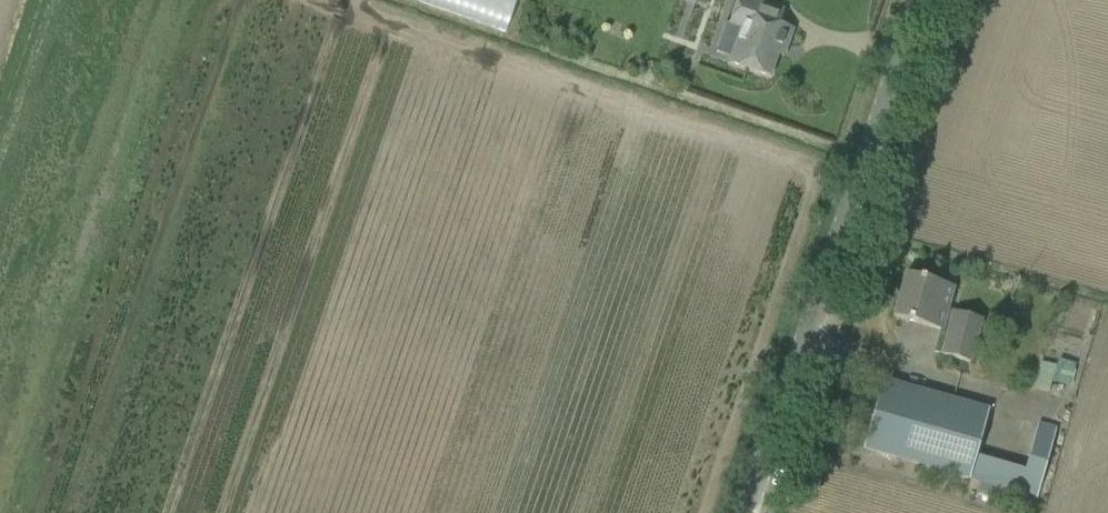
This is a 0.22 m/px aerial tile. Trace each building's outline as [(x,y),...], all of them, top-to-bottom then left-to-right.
[(506,33),(517,0),(412,0),(506,33)] [(783,11),(752,0),(738,0),(730,23),(743,28),(731,64),(769,77),(780,45),(786,48),(792,30),(778,25),(783,11)] [(905,274),(893,317),(948,332),(941,355),(969,363),(981,320),(947,310),(953,288),(905,274)] [(1070,387),(1076,365),(1057,360),(1056,367),(1040,363),(1033,389),(1049,394),(1052,383),(1070,387)] [(881,381),(862,448),(969,478),(980,481),(993,485),(1037,497),(1057,429),(1038,423),(1027,463),(1025,471),(1006,466),(975,457),(988,411),(881,381)] [(980,481),(978,488),(991,492),(993,485),(980,481)]
